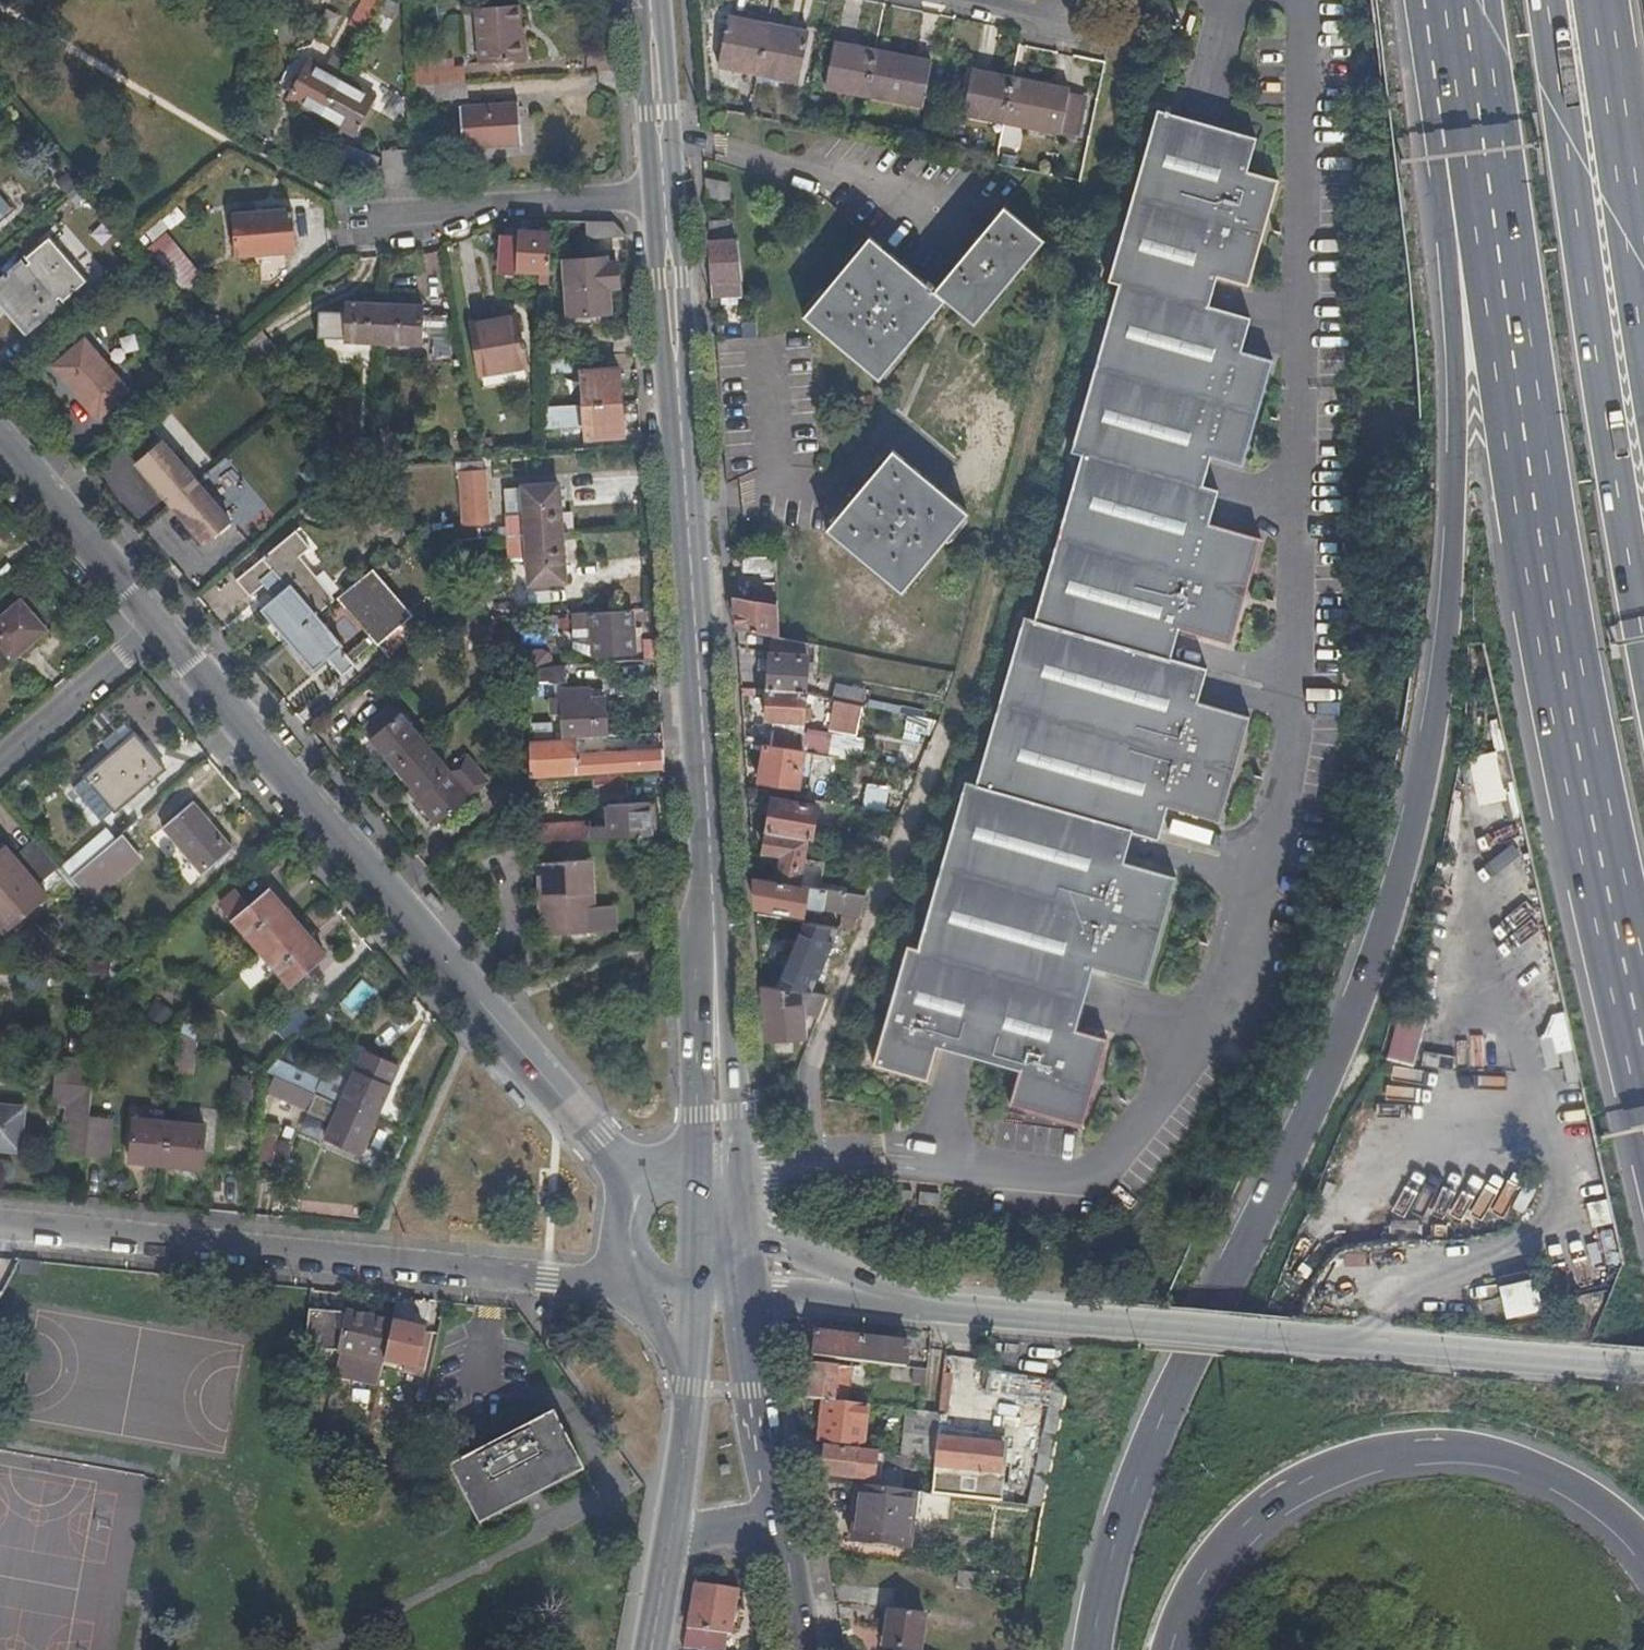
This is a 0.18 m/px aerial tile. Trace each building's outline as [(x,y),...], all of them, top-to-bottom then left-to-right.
[(385,0),(366,0),(364,5),(378,13),(385,0)] [(403,0),(385,0),(378,13),(367,33),(383,43),(388,33),(391,34),(406,4),(402,2),(403,0)] [(366,34),(367,33),(378,13),(364,5),(352,25),(366,34)] [(524,45),(522,8),(464,13),(466,50),(524,45)] [(759,74),(769,25),(730,18),(720,66),(759,74)] [(810,34),(769,25),(759,74),(800,82),(810,34)] [(867,95),(876,53),(835,45),(827,87),(867,95)] [(932,63),(876,53),(867,95),(924,106),(932,63)] [(414,61),(415,85),(419,85),(434,84),(464,81),(463,65),(436,66),(435,60),(414,61)] [(288,97),(320,115),(340,80),(308,62),(288,97)] [(1004,122),(1013,79),(972,72),(964,114),(1004,122)] [(1069,90),(1013,79),(1004,122),(1061,133),(1069,90)] [(340,80),(320,115),(357,134),(376,99),(340,80)] [(465,97),(464,81),(434,84),(436,98),(436,99),(465,97)] [(434,84),(419,85),(419,99),(436,98),(434,84)] [(522,146),(518,102),(459,108),(463,151),(522,146)] [(1054,1119),(1080,1127),(1107,1040),(1076,1030),(1095,969),(1146,985),(1159,945),(1136,938),(1144,912),(1167,920),(1180,880),(1126,863),(1135,835),(1161,843),(1171,809),(1222,825),(1234,786),(1212,779),(1220,754),(1242,761),(1255,720),(1201,703),(1211,671),(1174,660),(1183,631),(1234,647),(1246,607),(1238,604),(1246,579),(1254,581),(1267,541),(1213,524),(1223,492),(1206,487),(1215,460),(1246,469),(1259,427),(1250,425),(1258,399),(1267,402),(1279,363),(1241,351),(1251,319),(1208,306),(1217,277),(1247,287),(1260,247),(1251,245),(1259,219),(1268,222),(1280,183),(1247,172),(1257,141),(1151,108),(1125,192),(1124,297),(1104,297),(1058,443),(1070,447),(1019,611),(1031,615),(984,765),(984,843),(948,843),(916,946),(908,943),(870,1061),(925,1078),(936,1045),(1017,1070),(1007,1104),(1035,1112),(1037,1104),(1057,1110),(1054,1119)] [(56,184),(65,194),(77,184),(68,173),(56,184)] [(728,182),(706,178),(707,201),(730,199),(728,182)] [(77,184),(65,194),(74,205),(86,195),(77,184)] [(975,322),(1046,239),(1005,206),(937,287),(930,281),(927,283),(869,236),(804,315),(881,377),(946,299),(975,322)] [(297,252),(294,212),(233,216),(236,257),(297,252)] [(1260,247),(1268,222),(1259,219),(1251,245),(1260,247)] [(590,238),(628,236),(628,234),(614,223),(589,222),(590,238)] [(726,222),(709,222),(713,283),(743,281),(737,241),(728,242),(726,222)] [(503,236),(501,273),(517,274),(518,270),(542,271),(542,282),(549,283),(550,283),(551,233),(521,231),(521,237),(503,236)] [(610,288),(620,287),(618,263),(615,263),(614,252),(599,252),(599,258),(565,260),(567,291),(610,288)] [(145,260),(132,271),(141,281),(154,271),(145,260)] [(58,305),(21,263),(0,281),(0,305),(25,334),(58,305)] [(181,284),(190,275),(180,263),(169,271),(181,284)] [(743,281),(713,283),(714,297),(744,295),(743,281)] [(611,313),(610,288),(567,291),(568,316),(611,313)] [(384,343),(385,304),(347,303),(345,341),(384,343)] [(424,306),(385,304),(384,343),(422,345),(424,313),(424,306)] [(424,313),(422,345),(448,346),(449,314),(424,313)] [(527,366),(518,316),(472,324),(481,375),(527,366)] [(728,326),(729,340),(758,338),(758,334),(757,323),(728,326)] [(258,372),(279,354),(262,332),(240,351),(258,372)] [(97,418),(128,392),(84,341),(53,367),(97,418)] [(573,374),(572,358),(546,360),(545,376),(573,374)] [(584,405),(622,403),(620,368),(582,370),(584,405)] [(1259,427),(1267,402),(1258,399),(1250,425),(1259,427)] [(624,436),(622,403),(584,405),(586,439),(624,436)] [(137,465),(170,503),(196,482),(162,443),(137,465)] [(904,589),(970,510),(896,449),(830,528),(904,589)] [(492,521),(488,471),(464,473),(467,523),(492,521)] [(196,482),(170,503),(204,542),(230,521),(196,482)] [(526,535),(562,532),(558,484),(522,487),(526,535)] [(251,521),(261,504),(245,494),(234,510),(251,521)] [(289,586),(315,616),(336,599),(297,554),(307,546),(294,531),(236,580),(250,596),(264,584),(261,581),(273,571),(287,587),(289,586)] [(566,582),(562,532),(526,535),(530,585),(566,582)] [(775,571),(774,556),(745,559),(747,573),(775,571)] [(381,564),(342,592),(378,643),(417,616),(381,564)] [(261,610),(287,640),(315,616),(289,586),(287,587),(273,571),(261,581),(264,584),(275,598),(261,610)] [(1238,604),(1246,607),(1254,581),(1246,579),(1238,604)] [(735,600),(737,629),(771,636),(779,637),(778,601),(776,601),(775,582),(764,583),(766,605),(735,600)] [(46,631),(21,601),(0,619),(0,670),(46,631)] [(635,654),(632,609),(569,614),(571,637),(594,636),(595,656),(635,654)] [(315,616),(287,640),(313,671),(327,658),(343,676),(354,665),(339,648),(341,646),(315,616)] [(489,651),(491,620),(485,620),(477,621),(475,651),(489,651)] [(471,639),(471,625),(457,624),(456,638),(471,639)] [(808,656),(809,643),(779,637),(771,636),(770,654),(808,656)] [(512,669),(533,651),(500,651),(508,672),(512,669)] [(531,685),(532,667),(533,651),(512,669),(518,686),(516,687),(516,707),(529,707),(531,685)] [(770,654),(768,691),(806,693),(808,656),(770,654)] [(567,683),(566,665),(532,667),(531,685),(533,685),(567,683)] [(833,699),(854,704),(856,689),(836,686),(833,699)] [(564,739),(571,738),(606,736),(605,698),(590,698),(589,690),(562,692),(564,739)] [(806,693),(768,691),(766,719),(776,720),(805,722),(805,715),(812,715),(812,709),(805,709),(806,693)] [(860,705),(854,704),(833,699),(831,710),(827,730),(854,736),(860,705)] [(361,727),(371,739),(399,714),(390,703),(361,727)] [(371,739),(395,767),(424,743),(399,714),(371,739)] [(773,732),(804,737),(805,722),(776,720),(773,732)] [(770,747),(805,753),(807,738),(804,737),(773,732),(770,747)] [(116,811),(165,769),(135,734),(120,748),(117,750),(86,776),(116,811)] [(117,750),(120,748),(126,742),(119,734),(110,742),(117,750)] [(529,741),(527,768),(527,778),(593,774),(624,772),(663,769),(662,750),(572,755),(571,738),(564,739),(529,741)] [(424,743),(395,767),(414,789),(420,797),(417,800),(438,824),(471,796),(450,773),(424,743)] [(817,772),(819,756),(805,753),(770,747),(766,746),(762,771),(761,776),(760,782),(798,788),(802,770),(817,772)] [(1482,802),(1509,798),(1503,750),(1476,754),(1482,802)] [(1212,779),(1234,786),(1242,761),(1220,754),(1212,779)] [(466,758),(450,773),(471,796),(487,781),(466,758)] [(625,792),(624,772),(593,774),(594,794),(625,792)] [(420,797),(414,789),(410,792),(417,800),(420,797)] [(808,838),(811,838),(817,806),(774,798),(768,831),(808,838)] [(567,840),(651,834),(649,801),(607,804),(608,826),(591,827),(590,823),(566,824),(567,840)] [(203,874),(233,849),(193,802),(163,827),(203,874)] [(132,827),(138,821),(126,808),(105,827),(116,839),(132,827)] [(550,841),(567,840),(566,824),(548,825),(550,841)] [(548,825),(524,827),(523,843),(550,841),(548,825)] [(144,841),(132,827),(116,839),(112,843),(121,854),(124,858),(144,841)] [(855,846),(884,851),(890,837),(858,830),(855,846)] [(779,881),(820,888),(824,862),(804,858),(808,838),(768,831),(765,851),(784,855),(779,881)] [(61,866),(71,879),(94,859),(111,844),(100,832),(61,866)] [(41,886),(59,871),(31,838),(13,854),(41,886)] [(111,844),(94,859),(103,869),(121,854),(112,843),(111,844)] [(41,886),(13,854),(5,845),(0,850),(0,917),(10,929),(49,896),(41,886)] [(596,936),(591,863),(535,867),(540,939),(596,936)] [(755,877),(757,908),(802,915),(804,904),(843,910),(846,892),(820,888),(779,881),(755,877)] [(230,923),(245,910),(231,892),(215,905),(230,923)] [(843,910),(860,913),(865,896),(846,892),(843,910)] [(258,955),(290,927),(278,911),(279,909),(265,893),(245,910),(230,923),(258,955)] [(1136,938),(1159,945),(1167,920),(1144,912),(1136,938)] [(825,924),(852,929),(856,918),(831,914),(825,919),(825,924)] [(784,989),(812,993),(825,924),(796,920),(784,989)] [(304,943),(290,927),(258,955),(285,987),(320,959),(306,942),(304,943)] [(108,979),(110,967),(87,965),(85,977),(108,979)] [(105,997),(107,983),(77,979),(75,992),(105,997)] [(800,1005),(821,1011),(827,995),(812,993),(784,989),(762,985),(766,1040),(806,1036),(805,1018),(801,1018),(800,1005)] [(300,1002),(275,1023),(287,1037),(312,1017),(300,1002)] [(1390,1055),(1416,1063),(1429,1018),(1402,1011),(1390,1055)] [(191,1077),(195,1043),(178,1035),(173,1075),(191,1077)] [(341,1106),(375,1121),(399,1066),(365,1052),(341,1106)] [(281,1063),(275,1075),(315,1094),(321,1082),(281,1063)] [(275,1075),(274,1076),(315,1094),(275,1075)] [(315,1094),(274,1076),(268,1087),(309,1107),(315,1094)] [(61,1153),(84,1156),(88,1115),(91,1086),(52,1082),(50,1103),(66,1106),(61,1153)] [(1037,1104),(1035,1112),(1054,1119),(1057,1110),(1037,1104)] [(361,1153),(375,1121),(341,1106),(326,1138),(361,1153)] [(23,1110),(0,1107),(0,1148),(20,1149),(23,1110)] [(88,1115),(84,1156),(108,1158),(112,1118),(88,1115)] [(130,1161),(164,1164),(168,1124),(134,1120),(130,1161)] [(168,1124),(164,1164),(201,1167),(206,1127),(168,1124)] [(293,1161),(294,1137),(265,1134),(264,1158),(293,1161)] [(896,1210),(906,1210),(907,1191),(897,1190),(896,1210)] [(917,1192),(915,1204),(934,1206),(935,1194),(917,1192)] [(1616,1228),(1603,1230),(1609,1262),(1622,1260),(1616,1228)] [(38,1279),(39,1262),(19,1260),(18,1278),(38,1279)] [(1508,1309),(1544,1302),(1536,1265),(1500,1273),(1508,1309)] [(441,1319),(444,1302),(434,1301),(431,1317),(441,1319)] [(308,1309),(305,1347),(338,1351),(358,1356),(366,1357),(384,1361),(392,1324),(349,1314),(308,1309)] [(425,1331),(392,1324),(384,1361),(404,1366),(403,1371),(408,1372),(410,1367),(417,1368),(425,1331)] [(817,1333),(815,1358),(853,1362),(861,1363),(864,1339),(817,1333)] [(910,1344),(864,1339),(861,1363),(908,1369),(910,1344)] [(942,1411),(978,1412),(980,1357),(944,1355),(942,1411)] [(853,1362),(815,1358),(814,1363),(853,1368),(853,1362)] [(814,1363),(811,1399),(824,1401),(848,1403),(853,1368),(814,1363)] [(927,1388),(929,1371),(914,1370),(912,1387),(927,1388)] [(381,1377),(375,1401),(391,1404),(396,1381),(381,1377)] [(1059,1382),(1039,1378),(1037,1393),(1057,1398),(1060,1382),(1059,1382)] [(848,1403),(824,1401),(820,1441),(864,1446),(869,1406),(848,1403)] [(902,1457),(920,1459),(925,1412),(906,1410),(902,1457)] [(925,1412),(920,1459),(936,1461),(939,1437),(940,1428),(941,1413),(925,1412)] [(583,1462),(555,1413),(450,1467),(477,1519),(583,1462)] [(1005,1436),(940,1428),(939,1437),(1004,1444),(1005,1436)] [(1004,1444),(939,1437),(936,1461),(936,1466),(1001,1473),(1004,1444)] [(902,1457),(827,1448),(824,1475),(868,1481),(871,1459),(885,1460),(884,1466),(918,1471),(920,1459),(902,1457)] [(583,1462),(477,1519),(481,1525),(586,1468),(583,1462)] [(936,1466),(933,1495),(998,1502),(1001,1473),(936,1466)] [(1031,1503),(1045,1506),(1050,1480),(1036,1477),(1031,1503)] [(917,1495),(859,1488),(853,1542),(911,1549),(917,1495)] [(981,1576),(960,1573),(959,1586),(979,1588),(981,1576)] [(739,1589),(700,1582),(686,1648),(701,1649),(730,1649),(739,1589)] [(926,1615),(891,1610),(886,1647),(904,1649),(922,1649),(926,1615)]
